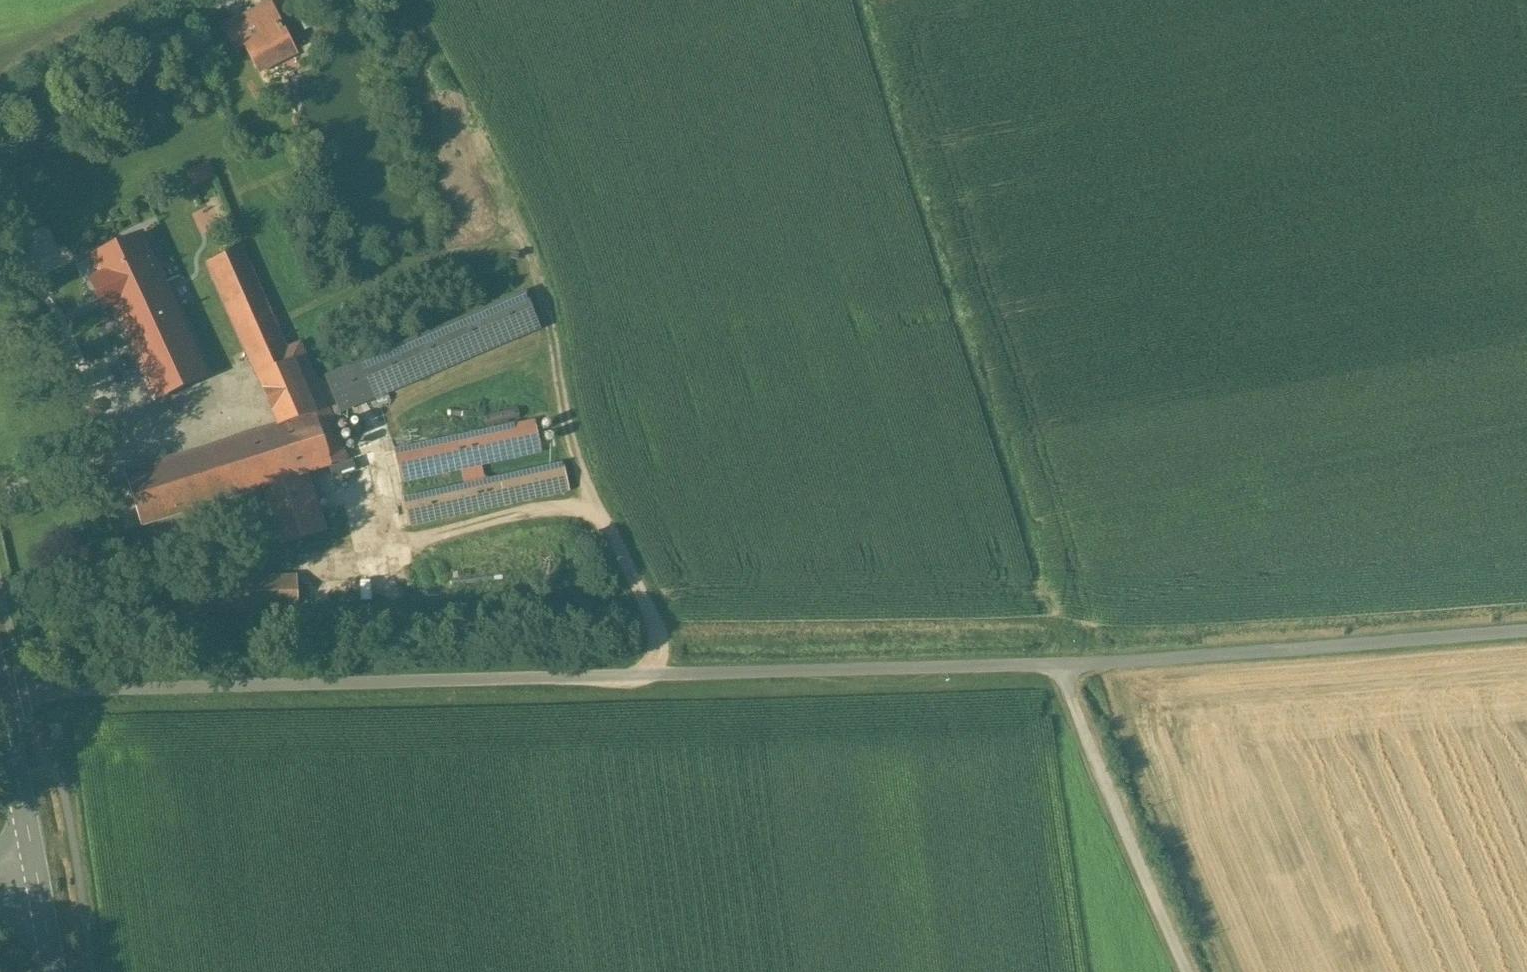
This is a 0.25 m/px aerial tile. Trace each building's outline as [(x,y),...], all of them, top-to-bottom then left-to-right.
[(271,3),(223,27),(234,50),(245,44),(258,72),(267,67),(263,59),(291,45),(271,3)] [(155,263),(141,233),(89,258),(98,276),(90,280),(103,309),(111,305),(154,399),(205,376),(181,320),(168,292),(163,281),(161,282),(154,269),(157,268),(155,263)] [(286,349),(241,247),(207,262),(212,273),(224,301),(257,375),(291,360),(286,349)] [(183,286),(168,292),(181,320),(224,301),(212,273),(208,275),(183,286)] [(525,293),(326,377),(339,411),(538,327),(525,293)] [(329,410),(299,343),(286,349),(291,360),(291,361),(331,465),(345,460),(329,410)] [(257,375),(278,425),(124,473),(141,525),(259,488),(304,473),(331,465),(291,361),(291,360),(257,375)] [(95,400),(83,406),(89,417),(101,412),(95,400)] [(533,420),(395,450),(402,481),(540,451),(533,420)] [(357,460),(331,467),(334,475),(359,468),(357,460)] [(562,464),(403,499),(409,525),(568,490),(562,464)] [(304,473),(259,488),(276,543),(321,528),(304,473)] [(296,575),(182,578),(183,612),(298,609),(296,575)]
